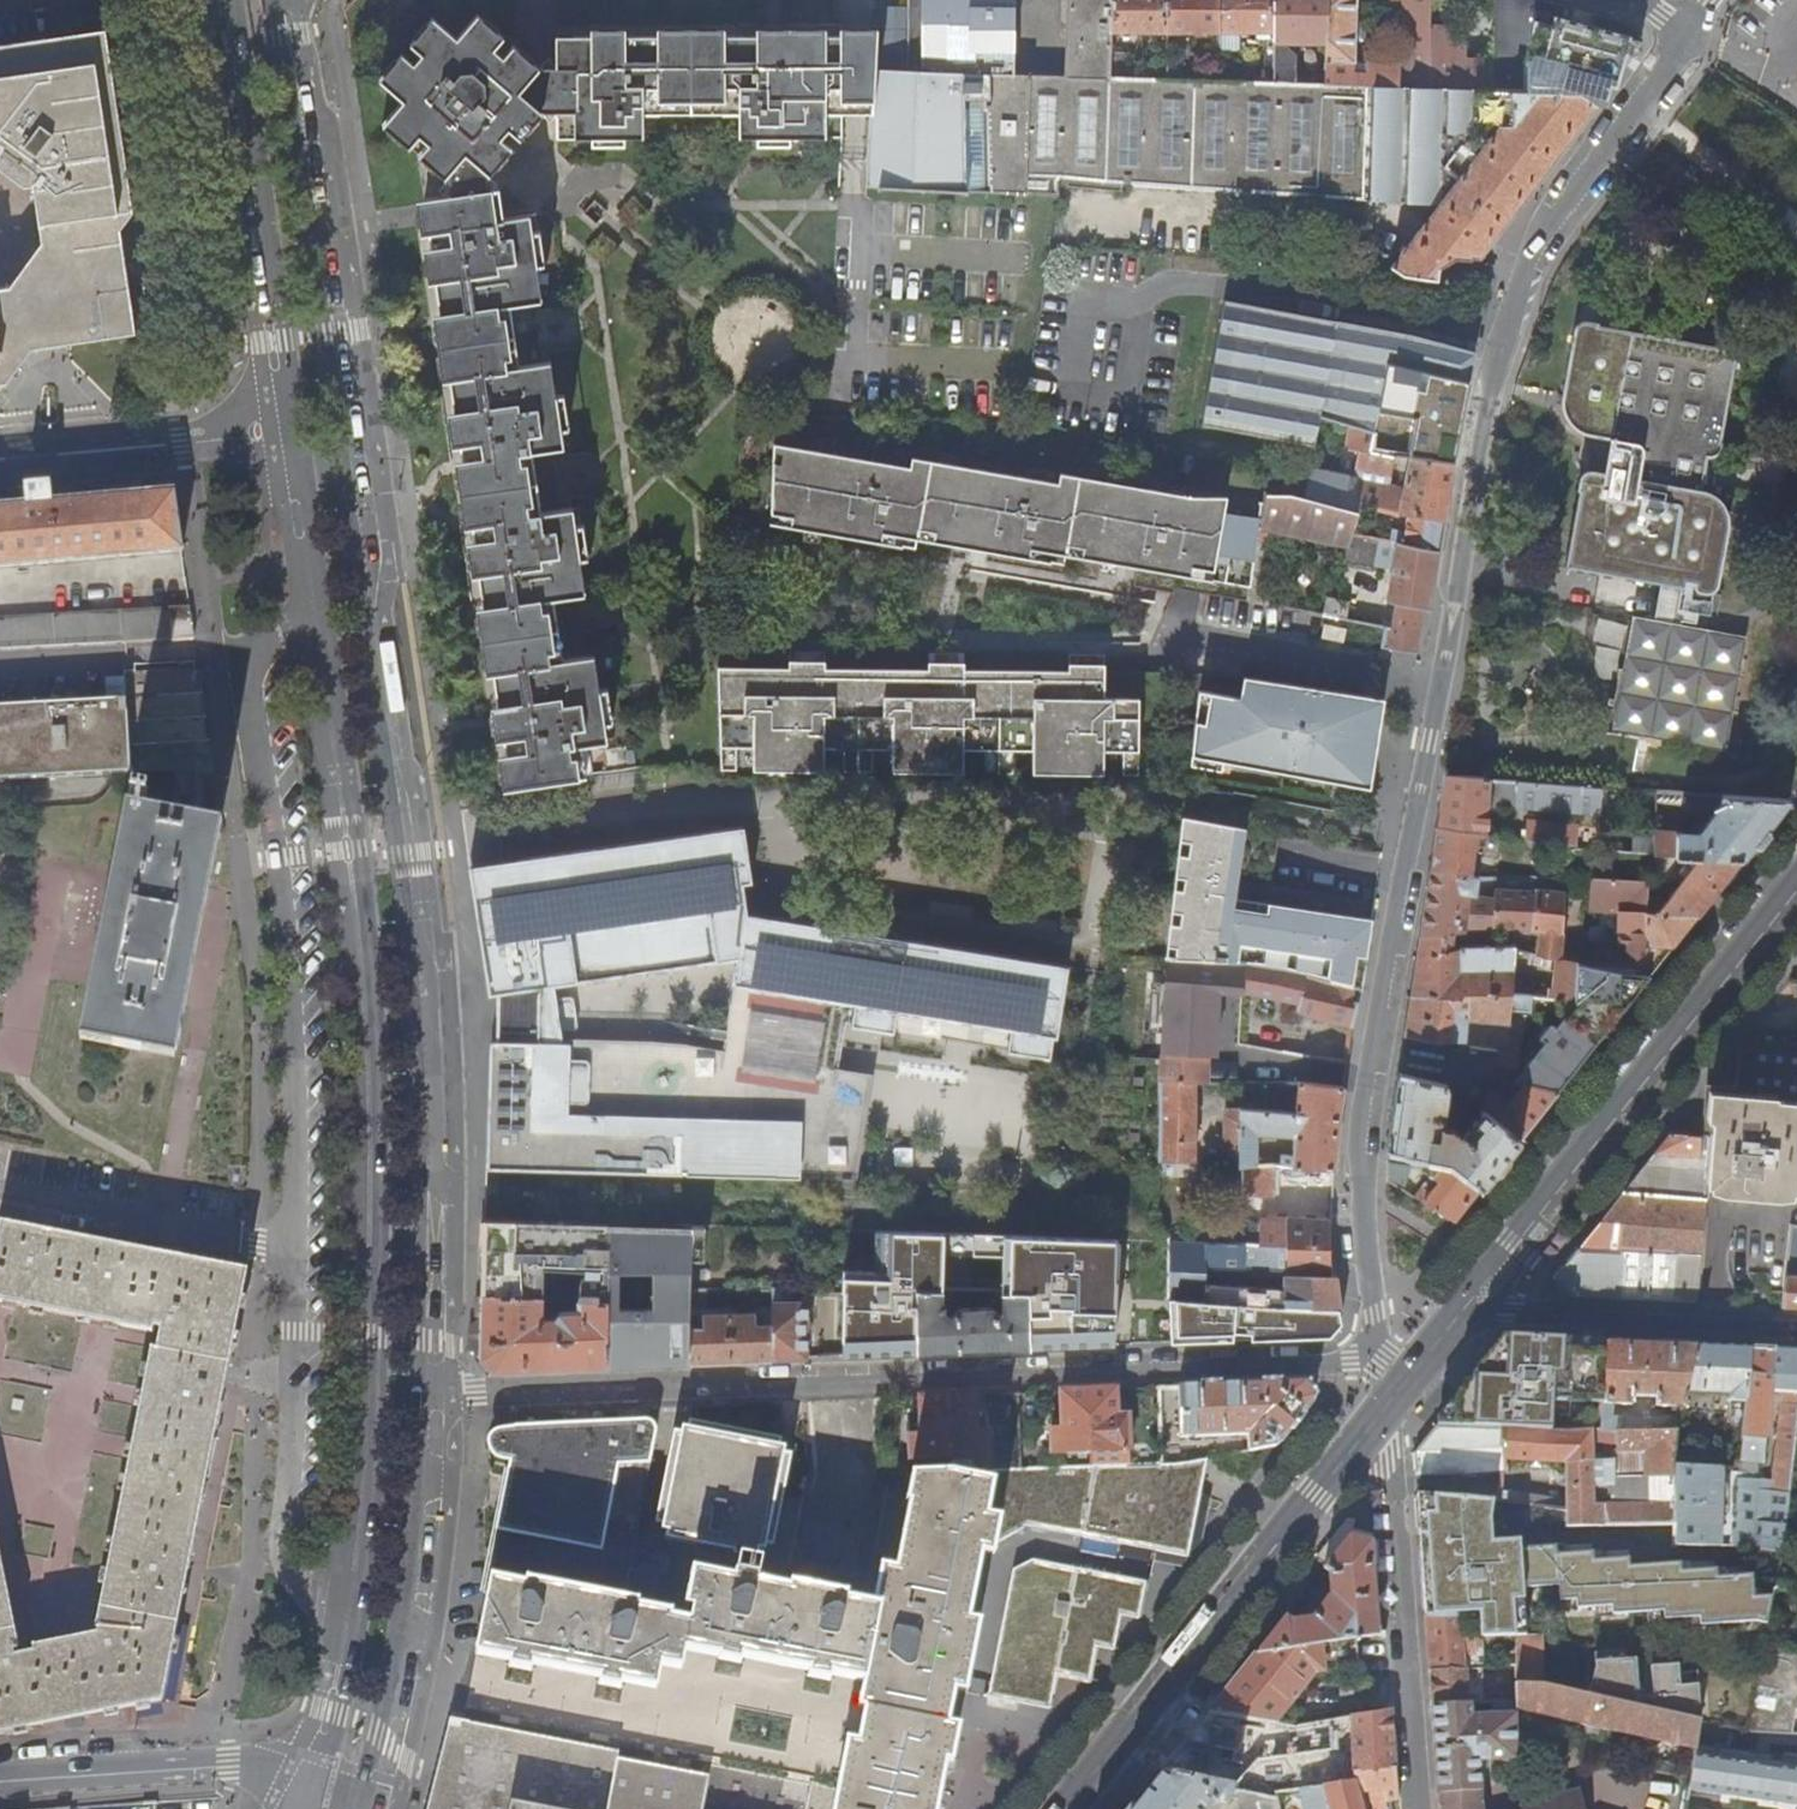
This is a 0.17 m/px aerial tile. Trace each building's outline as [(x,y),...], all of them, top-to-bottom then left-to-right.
[(38,183),(46,243),(60,253),(116,246),(125,235),(135,223),(102,0),(0,0),(0,156),(1,156),(4,151),(13,149),(39,168),(41,178),(38,183)] [(1014,74),(1016,0),(923,0),(923,12),(922,72),(908,71),(876,70),(873,114),(869,185),(989,190),(988,72),(1014,74)] [(908,71),(922,72),(923,12),(923,0),(909,0),(908,71)] [(1014,74),(988,72),(989,190),(1057,194),(1058,175),(1121,182),(1438,204),(1499,127),(1493,119),(1496,90),(1495,90),(1493,90),(1326,85),(1305,84),(1274,83),(1268,83),(1174,80),(1166,80),(1158,79),(1110,78),(1112,31),(1113,0),(1071,0),(1068,76),(1014,74)] [(1166,31),(1166,0),(1113,0),(1112,31),(1166,31)] [(1220,31),(1220,0),(1166,0),(1166,31),(1220,31)] [(1275,31),(1275,0),(1220,0),(1220,31),(1241,31),(1275,31)] [(1327,41),(1328,0),(1275,0),(1275,31),(1274,69),(1274,83),(1305,84),(1306,76),(1297,76),(1298,55),(1288,48),(1289,40),(1327,41)] [(1403,3),(1402,63),(1368,62),(1367,73),(1355,73),(1357,0),(1328,0),(1327,41),(1326,85),(1493,90),(1494,61),(1479,60),(1479,56),(1432,55),(1432,30),(1431,29),(1432,0),(1403,0),(1403,3)] [(1537,0),(1497,0),(1495,90),(1496,90),(1525,91),(1526,62),(1537,0)] [(494,47),(505,34),(480,13),(459,37),(435,15),(413,40),(426,51),(416,62),(404,51),(382,75),(407,97),(386,122),(410,144),(421,132),(431,141),(421,153),(445,175),(467,150),(492,172),(513,148),(501,137),(510,126),(522,137),(544,112),(519,90),(540,65),(516,44),(505,56),(494,47)] [(1241,31),(1220,31),(1219,46),(1241,46),(1241,31)] [(857,114),(873,114),(876,70),(878,38),(858,38),(558,36),(558,137),(592,137),(592,145),(625,146),(625,137),(642,138),(643,113),(741,114),(741,138),(759,138),(759,146),(791,146),(791,138),(842,139),(843,113),(857,114)] [(1174,71),(1166,70),(1166,80),(1174,80),(1174,71)] [(1585,116),(1596,103),(1581,92),(1525,91),(1496,90),(1493,119),(1499,127),(1438,204),(1405,247),(1401,245),(1397,250),(1400,252),(1389,267),(1407,275),(1424,279),(1436,280),(1438,267),(1453,257),(1485,260),(1490,240),(1574,135),(1585,116)] [(28,183),(38,183),(41,178),(39,168),(13,149),(4,151),(1,156),(3,166),(28,183)] [(424,199),(426,210),(499,199),(498,188),(424,199)] [(428,230),(502,218),(501,208),(499,199),(426,210),(427,219),(428,230)] [(623,213),(638,226),(650,212),(636,199),(623,213)] [(441,315),(507,305),(539,300),(534,265),(543,263),(538,231),(530,233),(527,215),(502,218),(428,230),(441,315)] [(60,253),(46,243),(46,244),(12,286),(28,298),(35,348),(72,342),(129,273),(130,273),(125,235),(116,246),(60,253)] [(129,273),(72,342),(138,333),(130,273),(129,273)] [(10,382),(35,350),(35,348),(28,298),(12,286),(0,287),(0,383),(10,382)] [(1416,337),(1226,297),(1201,421),(1316,445),(1321,416),(1376,433),(1389,364),(1409,368),(1423,372),(1470,383),(1471,383),(1476,354),(1416,337)] [(450,377),(516,367),(507,305),(441,315),(449,371),(450,377)] [(1704,474),(1706,461),(1707,457),(1711,457),(1716,455),(1721,450),(1722,446),(1738,351),(1599,326),(1599,323),(1584,321),(1579,322),(1575,330),(1561,405),(1562,413),(1567,421),(1573,427),(1576,430),(1584,435),(1592,437),(1596,438),(1605,440),(1610,440),(1605,471),(1588,468),(1587,469),(1582,471),(1580,474),(1577,490),(1579,490),(1567,566),(1662,583),(1655,621),(1633,618),(1613,729),(1726,750),(1746,638),(1683,626),(1684,623),(1697,624),(1699,612),(1680,608),(1685,580),(1694,582),(1694,585),(1695,589),(1697,590),(1710,592),(1714,591),(1717,586),(1729,521),(1728,510),(1726,506),(1723,503),(1719,499),(1710,492),(1702,488),(1703,482),(1704,474)] [(549,362),(450,377),(462,461),(529,451),(561,446),(559,429),(566,427),(561,396),(554,397),(549,362)] [(1389,364),(1376,433),(1372,449),(1411,456),(1456,464),(1471,383),(1470,383),(1423,372),(1418,392),(1413,391),(1412,397),(1415,401),(1424,403),(1426,395),(1430,395),(1428,404),(1420,443),(1397,439),(1399,430),(1396,429),(1404,389),(1409,368),(1389,364)] [(1423,372),(1409,368),(1404,389),(1413,391),(1418,392),(1423,372)] [(1592,437),(1587,469),(1588,468),(1605,471),(1610,440),(1605,440),(1596,438),(1592,437)] [(1252,586),(1261,518),(1223,512),(1225,497),(1192,491),(1156,491),(1091,479),(1088,489),(943,464),(940,473),(773,442),(771,507),(770,512),(785,515),(783,525),(803,529),(805,519),(820,522),(846,526),(845,536),(915,548),(917,538),(952,544),(954,535),(970,537),(995,542),(993,552),(1063,564),(1065,555),(1100,561),(1102,551),(1118,553),(1145,558),(1144,567),(1252,586)] [(462,461),(471,523),(538,513),(529,451),(462,461)] [(1346,475),(1312,467),(1308,494),(1362,507),(1363,503),(1372,505),(1396,510),(1445,520),(1456,464),(1411,456),(1406,480),(1402,479),(1400,485),(1399,487),(1369,481),(1349,476),(1346,475)] [(1722,464),(1706,461),(1704,474),(1703,482),(1719,485),(1720,477),(1722,464)] [(1377,564),(1383,537),(1381,537),(1356,533),(1361,513),(1362,507),(1308,494),(1288,489),(1279,493),(1265,491),(1261,518),(1252,586),(1250,601),(1269,604),(1284,530),(1350,543),(1346,560),(1376,567),(1377,564)] [(183,551),(174,495),(136,498),(135,495),(54,501),(28,504),(0,506),(0,567),(183,551)] [(28,497),(28,504),(54,501),(54,495),(28,497)] [(538,513),(471,523),(505,754),(579,742),(604,739),(602,724),(610,723),(604,687),(587,690),(582,655),(559,659),(550,597),(574,593),(568,559),(585,556),(581,524),(573,525),(570,508),(538,513)] [(1443,528),(1445,520),(1396,510),(1394,521),(1390,539),(1399,541),(1439,551),(1443,528)] [(819,531),(845,536),(846,526),(820,522),(819,531)] [(993,552),(995,542),(970,537),(968,547),(993,552)] [(1390,539),(1383,537),(1377,564),(1395,569),(1399,541),(1390,539)] [(1393,627),(1388,626),(1384,645),(1393,647),(1393,648),(1417,652),(1425,609),(1429,609),(1439,551),(1399,541),(1395,569),(1389,601),(1398,603),(1393,627)] [(1116,563),(1144,567),(1145,558),(1118,553),(1116,563)] [(1331,599),(1327,615),(1355,620),(1357,607),(1349,606),(1350,603),(1331,599)] [(0,618),(0,649),(196,637),(192,609),(0,618)] [(1351,627),(1328,623),(1326,636),(1348,640),(1351,627)] [(745,666),(716,665),(719,745),(752,745),(752,758),(823,759),(823,746),(892,747),(892,760),(963,761),(963,748),(1032,749),(1032,762),(1103,762),(1103,770),(1158,772),(1160,752),(1170,669),(1104,670),(1088,670),(1088,678),(1069,678),(1069,670),(948,668),(948,676),(929,676),(929,668),(808,667),(808,675),(790,675),(790,667),(745,666)] [(127,699),(108,700),(0,707),(0,780),(130,773),(130,769),(143,769),(143,767),(215,762),(201,667),(126,671),(127,676),(127,699)] [(808,667),(790,667),(790,675),(808,675),(808,667)] [(948,668),(929,668),(929,676),(948,676),(948,668)] [(1088,670),(1069,670),(1069,678),(1088,678),(1088,670)] [(1247,676),(1242,675),(1239,697),(1197,692),(1194,723),(1190,757),(1329,779),(1355,783),(1372,786),(1376,758),(1386,697),(1375,695),(1247,676)] [(108,677),(108,700),(127,699),(127,676),(108,677)] [(510,784),(584,773),(579,742),(505,754),(510,784)] [(203,771),(216,772),(215,762),(143,767),(143,769),(176,770),(177,814),(203,819),(203,771)] [(1486,833),(1492,779),(1491,779),(1487,778),(1446,774),(1438,826),(1477,829),(1486,833)] [(150,784),(132,780),(130,793),(148,796),(150,784)] [(1602,813),(1603,787),(1519,781),(1518,805),(1602,813)] [(1674,804),(1675,792),(1659,791),(1658,803),(1674,804)] [(1663,822),(1657,822),(1655,854),(1690,856),(1745,858),(1791,800),(1685,793),(1684,812),(1706,813),(1713,809),(1717,813),(1699,835),(1678,833),(1678,834),(1662,833),(1663,822)] [(203,819),(177,814),(128,804),(81,1040),(177,1059),(224,823),(203,819)] [(1367,957),(1372,928),(1251,908),(1251,911),(1235,908),(1236,896),(1240,863),(1245,827),(1181,816),(1179,834),(1188,835),(1186,857),(1182,890),(1175,888),(1172,888),(1170,902),(1173,903),(1180,904),(1174,955),(1169,955),(1169,957),(1168,960),(1247,967),(1286,970),(1330,979),(1335,980),(1363,985),(1367,957)] [(1529,823),(1527,841),(1546,845),(1574,847),(1576,827),(1529,823)] [(1485,843),(1486,833),(1477,829),(1438,826),(1432,870),(1472,876),(1479,876),(1480,869),(1472,868),(1475,842),(1485,843)] [(807,1016),(808,1016),(809,1015),(810,1014),(811,1014),(811,1013),(812,1012),(812,1011),(812,1010),(852,1016),(852,1023),(851,1027),(893,1033),(895,1022),(897,1011),(1012,1028),(1010,1040),(1008,1051),(1049,1057),(1051,1047),(1053,1035),(1057,1035),(1058,1032),(1068,965),(897,937),(897,935),(897,934),(896,932),(895,931),(894,931),(893,930),(851,924),(849,924),(848,924),(847,925),(846,926),(845,927),(844,928),(844,929),(746,914),(742,884),(751,883),(743,827),(500,861),(469,866),(489,994),(497,993),(496,1040),(491,1040),(488,1167),(500,1168),(531,1168),(684,1172),(683,1170),(849,1173),(863,1088),(836,1084),(723,1067),(724,1057),(685,1051),(653,1048),(579,1043),(562,1042),(560,1031),(572,1029),(573,1029),(574,1029),(574,1028),(575,1028),(575,1027),(576,1027),(576,1026),(576,1025),(577,1025),(577,1024),(573,1001),(573,1000),(573,999),(572,999),(572,998),(571,997),(570,997),(569,997),(568,996),(555,998),(554,984),(570,982),(714,962),(740,958),(735,986),(747,988),(745,1000),(745,1003),(746,1004),(746,1005),(746,1006),(747,1006),(748,1007),(749,1008),(750,1008),(804,1016),(807,1016)] [(1186,857),(1188,835),(1179,834),(1175,864),(1172,888),(1175,888),(1182,890),(1186,857)] [(1657,898),(1649,897),(1647,914),(1700,915),(1745,858),(1690,856),(1694,866),(1665,902),(1657,898)] [(1470,895),(1472,876),(1432,870),(1422,934),(1455,932),(1464,931),(1469,895),(1470,895)] [(1563,958),(1564,941),(1567,879),(1539,878),(1538,893),(1498,889),(1497,898),(1470,895),(1469,895),(1464,931),(1507,929),(1540,931),(1539,954),(1548,956),(1559,958),(1563,958)] [(1619,945),(1618,969),(1644,974),(1647,945),(1675,946),(1700,915),(1647,914),(1649,897),(1650,883),(1594,881),(1592,913),(1621,914),(1619,945)] [(1251,908),(1372,928),(1373,918),(1252,898),(1236,896),(1235,908),(1251,911),(1251,908)] [(1174,955),(1180,904),(1173,903),(1170,902),(1164,954),(1164,957),(1169,957),(1169,955),(1174,955)] [(1453,949),(1455,932),(1422,934),(1419,953),(1453,949)] [(1619,945),(1564,941),(1563,958),(1579,962),(1618,969),(1619,945)] [(1523,959),(1524,951),(1517,949),(1518,946),(1463,945),(1462,948),(1453,949),(1419,953),(1412,995),(1463,998),(1464,992),(1514,995),(1514,993),(1517,958),(1523,959)] [(1547,965),(1548,956),(1539,954),(1531,952),(1530,962),(1547,965)] [(1559,958),(1556,990),(1555,995),(1557,995),(1576,996),(1579,962),(1563,958),(1559,958)] [(1247,967),(1168,960),(1165,1006),(1215,1006),(1216,989),(1244,992),(1247,967)] [(1618,969),(1579,962),(1576,996),(1633,999),(1651,976),(1644,974),(1618,969)] [(1318,1018),(1354,1025),(1363,985),(1335,980),(1330,979),(1286,970),(1247,967),(1244,992),(1248,993),(1298,1001),(1296,1008),(1318,1018)] [(723,1067),(836,1084),(838,1068),(846,1023),(852,1023),(852,1016),(812,1010),(812,1011),(812,1012),(811,1013),(811,1014),(810,1014),(809,1015),(808,1016),(807,1016),(804,1016),(750,1008),(749,1008),(748,1007),(747,1006),(746,1006),(746,1005),(746,1004),(745,1003),(745,1000),(747,988),(735,986),(724,1057),(723,1067)] [(1512,1009),(1531,1011),(1533,994),(1514,993),(1514,995),(1464,992),(1463,998),(1412,995),(1406,1034),(1464,1039),(1465,1040),(1468,1019),(1510,1023),(1512,1009)] [(1531,1061),(1520,1058),(1515,1080),(1549,1089),(1560,1090),(1633,999),(1576,996),(1557,995),(1557,1012),(1560,1013),(1558,1014),(1563,1018),(1556,1027),(1551,1024),(1547,1030),(1542,1026),(1536,1033),(1540,1037),(1539,1039),(1544,1043),(1533,1058),(1532,1057),(1531,1061)] [(1470,1045),(1465,1040),(1464,1039),(1406,1034),(1401,1072),(1448,1083),(1454,1085),(1453,1090),(1484,1110),(1521,1140),(1560,1090),(1549,1089),(1515,1080),(1491,1075),(1497,1048),(1470,1045)] [(1705,1136),(1712,1136),(1708,1183),(1726,1184),(1726,1187),(1780,1192),(1781,1189),(1796,1190),(1796,1045),(1743,1042),(1740,1087),(1709,1085),(1705,1136)] [(1498,1048),(1497,1048),(1491,1075),(1515,1080),(1520,1058),(1521,1054),(1498,1048)] [(1197,1083),(1206,1083),(1206,1056),(1161,1058),(1160,1084),(1161,1125),(1160,1161),(1194,1162),(1196,1127),(1197,1083)] [(1329,1061),(1327,1082),(1350,1084),(1352,1063),(1329,1061)] [(1441,1126),(1448,1083),(1401,1072),(1389,1150),(1430,1158),(1449,1162),(1483,1187),(1521,1140),(1484,1110),(1465,1134),(1456,1133),(1457,1130),(1457,1129),(1458,1128),(1454,1125),(1454,1128),(1441,1126)] [(1240,1156),(1240,1166),(1256,1166),(1257,1133),(1295,1135),(1294,1155),(1282,1154),(1281,1166),(1336,1169),(1341,1113),(1346,1088),(1301,1083),(1297,1111),(1243,1109),(1241,1109),(1230,1109),(1225,1117),(1225,1156),(1240,1156)] [(1712,1136),(1705,1136),(1671,1133),(1624,1192),(1707,1199),(1708,1183),(1712,1136)] [(1224,1188),(1239,1188),(1240,1166),(1240,1156),(1225,1156),(1224,1188)] [(1434,1196),(1424,1204),(1454,1223),(1483,1187),(1449,1162),(1430,1158),(1422,1169),(1432,1176),(1424,1183),(1434,1196)] [(1422,1180),(1388,1161),(1388,1182),(1420,1202),(1422,1180)] [(1273,1218),(1274,1165),(1256,1166),(1240,1166),(1239,1188),(1239,1217),(1231,1217),(1227,1243),(1262,1243),(1287,1244),(1286,1275),(1332,1275),(1331,1245),(1331,1223),(1332,1219),(1293,1217),(1273,1218)] [(1224,1188),(1224,1217),(1231,1217),(1239,1217),(1239,1188),(1224,1188)] [(1707,1199),(1624,1192),(1579,1249),(1677,1254),(1675,1301),(1699,1302),(1707,1199)] [(943,1290),(996,1292),(1027,1293),(1037,1294),(1155,1298),(1253,1303),(1339,1307),(1335,1275),(1332,1275),(1286,1275),(1287,1244),(1262,1243),(1227,1243),(1231,1217),(1224,1217),(1208,1216),(1160,1239),(1142,1238),(1131,1238),(926,1230),(920,1230),(919,1259),(919,1289),(943,1290)] [(689,1361),(689,1344),(690,1327),(691,1288),(692,1288),(693,1270),(693,1258),(694,1229),(686,1229),(608,1226),(595,1226),(596,1222),(586,1222),(490,1218),(486,1218),(485,1256),(484,1294),(521,1293),(522,1294),(543,1295),(544,1267),(544,1259),(581,1260),(592,1260),(607,1260),(634,1261),(634,1269),(655,1268),(655,1287),(654,1307),(618,1307),(610,1307),(611,1283),(600,1283),(600,1272),(591,1272),(590,1272),(589,1272),(588,1272),(587,1273),(586,1274),(585,1274),(584,1275),(582,1276),(582,1277),(582,1278),(581,1280),(580,1280),(580,1281),(580,1282),(580,1298),(583,1298),(606,1298),(606,1364),(633,1363),(651,1362),(689,1361)] [(706,1225),(687,1224),(686,1229),(694,1229),(693,1258),(705,1258),(706,1225)] [(162,1702),(248,1269),(220,1264),(219,1270),(0,1225),(0,1295),(162,1326),(158,1348),(152,1347),(95,1625),(97,1625),(98,1631),(34,1645),(35,1649),(16,1653),(15,1648),(22,1646),(0,1545),(0,1734),(162,1702)] [(1792,1225),(1782,1306),(1796,1307),(1796,1226),(1792,1225)] [(1677,1254),(1579,1249),(1555,1279),(1563,1295),(1675,1301),(1677,1254)] [(544,1259),(544,1267),(591,1268),(591,1272),(600,1272),(600,1283),(611,1283),(610,1307),(618,1307),(619,1269),(634,1269),(634,1261),(607,1260),(592,1260),(581,1260),(544,1259)] [(807,1356),(807,1289),(775,1287),(775,1289),(774,1324),(773,1357),(807,1356)] [(943,1304),(943,1290),(919,1289),(918,1352),(1030,1348),(1029,1344),(1027,1293),(996,1292),(996,1297),(1003,1297),(1002,1314),(993,1315),(993,1309),(958,1311),(952,1319),(943,1311),(943,1307),(944,1307),(944,1304),(943,1304)] [(874,1290),(844,1290),(844,1292),(843,1292),(841,1355),(874,1353),(874,1290)] [(542,1317),(543,1295),(522,1294),(521,1293),(484,1294),(482,1354),(497,1368),(606,1364),(606,1298),(583,1298),(583,1309),(561,1310),(557,1316),(542,1317)] [(1038,1343),(1037,1294),(1027,1293),(1029,1344),(1038,1343)] [(1155,1311),(1155,1298),(1037,1294),(1038,1343),(1029,1344),(1030,1348),(1128,1345),(1329,1335),(1341,1323),(1339,1307),(1253,1303),(1253,1312),(1155,1311)] [(1253,1312),(1253,1303),(1155,1298),(1155,1311),(1253,1312)] [(756,1312),(729,1313),(731,1359),(773,1357),(774,1324),(756,1325),(756,1312)] [(704,1326),(690,1327),(689,1344),(689,1361),(731,1359),(729,1313),(704,1314),(704,1326)] [(6,1355),(61,1360),(64,1330),(9,1326),(6,1355)] [(1506,1399),(1460,1397),(1439,1424),(1501,1425),(1603,1427),(1607,1340),(1510,1335),(1506,1399)] [(1656,1405),(1683,1407),(1686,1390),(1697,1345),(1607,1340),(1603,1427),(1678,1428),(1680,1417),(1613,1416),(1613,1402),(1633,1403),(1634,1394),(1657,1396),(1656,1405)] [(1730,1421),(1744,1423),(1751,1348),(1697,1345),(1686,1390),(1728,1394),(1727,1400),(1734,1401),(1733,1409),(1731,1409),(1730,1421)] [(1673,1463),(1671,1480),(1674,1524),(1675,1546),(1731,1546),(1783,1551),(1784,1540),(1786,1521),(1796,1430),(1796,1429),(1796,1350),(1751,1348),(1744,1423),(1741,1452),(1730,1467),(1673,1463)] [(45,1438),(49,1386),(0,1382),(0,1435),(45,1438)] [(1248,1436),(1249,1451),(1276,1447),(1314,1398),(1307,1382),(1179,1387),(1181,1437),(1248,1436)] [(1119,1427),(1117,1389),(1089,1390),(1092,1452),(1131,1450),(1130,1427),(1119,1427)] [(1053,1453),(1092,1452),(1089,1390),(1062,1391),(1063,1429),(1052,1430),(1053,1453)] [(978,1433),(977,1395),(949,1396),(951,1457),(990,1456),(990,1433),(978,1433)] [(911,1458),(951,1457),(949,1396),(920,1397),(921,1435),(910,1435),(911,1458)] [(619,1420),(613,1447),(656,1456),(661,1434),(650,1419),(619,1420)] [(511,1461),(489,1577),(524,1584),(525,1579),(582,1591),(601,1503),(613,1447),(619,1420),(517,1425),(511,1461)] [(1471,1475),(1502,1470),(1507,1469),(1504,1458),(1501,1425),(1439,1424),(1415,1454),(1416,1475),(1471,1475)] [(504,1460),(511,1461),(517,1425),(503,1425),(501,1426),(498,1427),(495,1428),(493,1430),(491,1433),(490,1436),(489,1439),(489,1443),(489,1446),(489,1449),(491,1451),(492,1454),(494,1456),(496,1457),(499,1459),(504,1460)] [(1603,1427),(1501,1425),(1504,1458),(1569,1462),(1567,1497),(1500,1490),(1500,1499),(1567,1507),(1567,1525),(1674,1524),(1671,1480),(1673,1463),(1679,1428),(1678,1428),(1603,1427)] [(783,1448),(679,1426),(657,1532),(761,1554),(783,1448)] [(898,1440),(879,1441),(880,1476),(899,1475),(898,1440)] [(656,1456),(613,1447),(601,1503),(644,1512),(656,1456)] [(1026,1524),(1188,1557),(1189,1556),(1210,1458),(1186,1463),(1160,1464),(1092,1467),(1022,1470),(995,1471),(994,1480),(979,1552),(983,1553),(1025,1527),(1026,1524)] [(979,1552),(994,1480),(995,1471),(951,1473),(919,1474),(899,1569),(890,1567),(881,1606),(867,1674),(879,1676),(876,1691),(946,1706),(979,1552)] [(1469,1494),(1417,1491),(1420,1523),(1426,1615),(1464,1614),(1465,1618),(1471,1618),(1474,1638),(1483,1637),(1518,1636),(1526,1636),(1523,1586),(1559,1583),(1561,1607),(1596,1605),(1597,1613),(1648,1610),(1648,1618),(1684,1616),(1684,1624),(1756,1620),(1768,1626),(1773,1594),(1755,1595),(1753,1572),(1749,1572),(1717,1575),(1717,1566),(1681,1569),(1681,1560),(1630,1564),(1629,1555),(1594,1558),(1594,1550),(1557,1552),(1557,1544),(1521,1546),(1520,1538),(1492,1540),(1491,1516),(1494,1498),(1469,1494)] [(632,1568),(644,1512),(601,1503),(582,1591),(525,1579),(524,1584),(489,1577),(475,1652),(510,1659),(509,1664),(529,1668),(530,1663),(599,1677),(598,1682),(618,1686),(620,1681),(655,1688),(661,1663),(670,1623),(671,1617),(669,1617),(669,1612),(651,1608),(658,1574),(632,1568)] [(1786,1521),(1784,1540),(1796,1540),(1796,1521),(1786,1521)] [(1292,1620),(1287,1616),(1257,1653),(1358,1638),(1380,1635),(1380,1633),(1373,1542),(1351,1535),(1324,1569),(1329,1572),(1331,1593),(1312,1617),(1292,1620)] [(1593,1541),(1557,1544),(1557,1552),(1594,1550),(1593,1541)] [(1594,1550),(1594,1558),(1629,1555),(1629,1547),(1594,1550)] [(687,1637),(742,1648),(757,1580),(758,1575),(760,1575),(763,1557),(741,1553),(736,1577),(702,1570),(690,1621),(689,1627),(687,1637)] [(1681,1560),(1681,1569),(1717,1566),(1716,1558),(1681,1560)] [(1057,1676),(1088,1683),(1090,1681),(1097,1648),(1114,1651),(1114,1650),(1122,1616),(1139,1620),(1140,1617),(1147,1582),(1034,1559),(1016,1568),(989,1697),(1043,1708),(1050,1675),(1057,1676)] [(1717,1566),(1717,1575),(1749,1572),(1753,1572),(1753,1564),(1717,1566)] [(790,1587),(757,1580),(742,1648),(775,1655),(790,1587)] [(775,1655),(832,1666),(846,1599),(790,1587),(775,1655)] [(881,1606),(846,1599),(832,1666),(867,1674),(881,1606)] [(1464,1614),(1426,1615),(1428,1639),(1474,1638),(1471,1618),(1465,1618),(1464,1614)] [(671,1617),(670,1623),(677,1625),(689,1627),(690,1621),(679,1619),(671,1617)] [(687,1637),(689,1627),(677,1625),(670,1623),(661,1663),(669,1665),(674,1666),(681,1636),(687,1637)] [(1518,1636),(1518,1667),(1518,1684),(1545,1684),(1546,1636),(1546,1635),(1526,1636),(1518,1636)] [(1486,1668),(1483,1637),(1474,1638),(1428,1639),(1429,1649),(1430,1669),(1486,1668)] [(1315,1672),(1359,1667),(1358,1638),(1257,1653),(1210,1712),(1280,1722),(1282,1714),(1315,1672)] [(1597,1668),(1591,1694),(1639,1706),(1701,1720),(1698,1670),(1679,1671),(1678,1663),(1651,1665),(1653,1695),(1639,1691),(1636,1653),(1626,1653),(1626,1645),(1594,1647),(1597,1668)] [(1796,1711),(1796,1658),(1764,1656),(1761,1708),(1796,1711)] [(1490,1703),(1486,1668),(1430,1669),(1432,1704),(1490,1703)] [(913,1744),(937,1749),(946,1706),(876,1691),(879,1676),(867,1674),(861,1705),(867,1707),(861,1734),(865,1734),(913,1744)] [(1050,1709),(1057,1676),(1050,1675),(1043,1708),(1050,1709)] [(1696,1748),(1701,1720),(1639,1706),(1591,1694),(1545,1684),(1518,1684),(1518,1702),(1490,1703),(1432,1704),(1440,1808),(1481,1808),(1480,1789),(1479,1760),(1516,1759),(1516,1709),(1696,1748)] [(1398,1768),(1393,1710),(1363,1715),(1301,1724),(1280,1722),(1210,1712),(1161,1774),(1279,1799),(1278,1793),(1304,1789),(1327,1786),(1356,1781),(1355,1772),(1369,1770),(1398,1768)] [(709,1775),(618,1757),(620,1751),(464,1720),(451,1717),(427,1808),(702,1808),(709,1775)] [(751,1717),(749,1747),(789,1750),(791,1720),(751,1717)] [(935,1761),(911,1756),(913,1744),(865,1734),(854,1785),(811,1776),(810,1782),(852,1791),(848,1808),(925,1808),(935,1761)] [(911,1756),(935,1761),(937,1749),(913,1744),(911,1756)] [(1373,1808),(1394,1808),(1393,1801),(1401,1801),(1398,1768),(1369,1770),(1372,1792),(1369,1792),(1373,1808)] [(1369,1792),(1372,1792),(1369,1770),(1355,1772),(1356,1781),(1327,1786),(1329,1796),(1332,1808),(1363,1808),(1360,1793),(1369,1792)] [(1242,1808),(1281,1808),(1279,1799),(1161,1774),(1133,1808),(1214,1808),(1221,1800),(1225,1802),(1227,1804),(1229,1804),(1231,1803),(1232,1802),(1233,1801),(1234,1799),(1240,1800),(1242,1808)] [(852,1791),(810,1782),(809,1788),(804,1808),(848,1808),(852,1791)] [(1327,1786),(1304,1789),(1307,1801),(1329,1796),(1327,1786)] [(1575,1788),(1518,1800),(1519,1808),(1579,1808),(1575,1788)]
